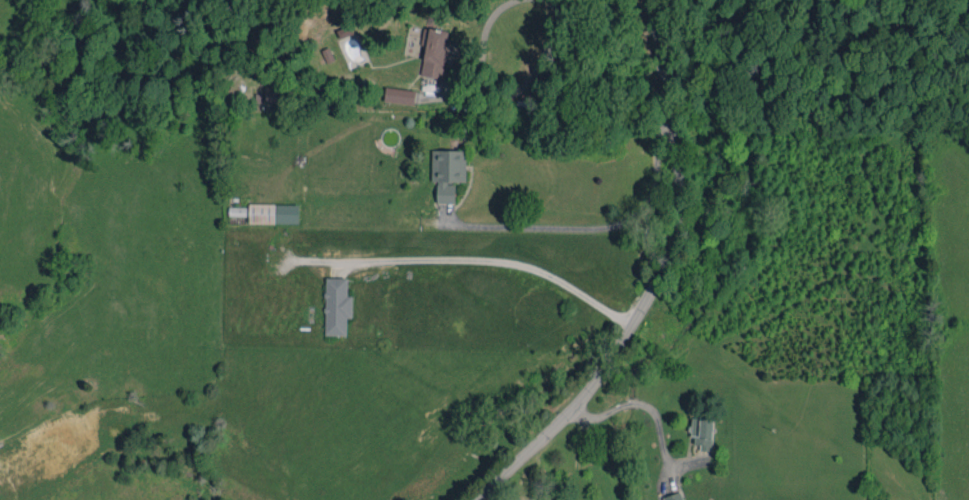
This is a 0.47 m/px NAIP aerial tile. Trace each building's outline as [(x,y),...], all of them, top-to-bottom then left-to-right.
[(425,46),(421,75),(443,78),(450,31),(423,27),(420,45),(425,46)] [(265,102),(285,102),(284,84),(265,85),(265,102)] [(415,90),(385,87),(384,102),(414,104),(415,90)] [(465,182),(465,150),(432,150),(431,181),(437,181),(436,203),(454,203),(455,182),(465,182)] [(298,223),(299,204),(248,203),(248,207),(229,207),(228,215),(249,215),(248,223),(298,223)] [(347,296),(347,278),(325,277),(324,334),(346,335),(346,317),(351,318),(352,296),(347,296)] [(711,451),(712,419),(693,418),(691,443),(700,444),(700,450),(711,451)] [(663,499),(683,499),(680,491),(662,497),(663,499)]
